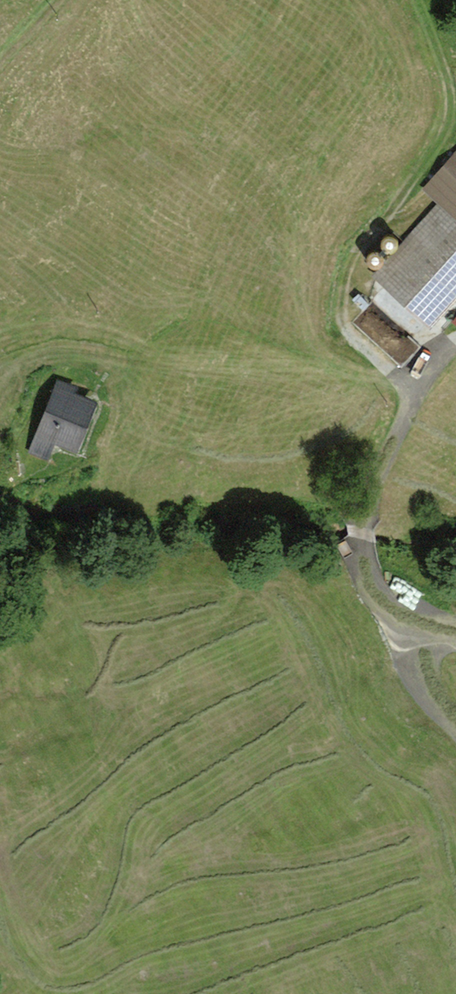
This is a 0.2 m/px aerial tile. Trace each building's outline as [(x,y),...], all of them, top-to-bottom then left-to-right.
[(372,275),(429,327),(455,297),(455,151),(422,188),(439,203),(372,275)] [(394,236),(391,235),(388,234),(386,235),(383,236),(381,238),(380,241),(380,243),(380,246),(382,249),(384,251),(387,252),(390,252),(393,251),(395,249),(397,246),(397,243),(397,240),(396,238),(394,236)] [(379,252),(377,250),(374,250),(371,251),(369,252),(367,254),(366,256),(365,259),(366,262),(367,264),(370,266),(372,267),(375,267),(378,266),(381,265),(382,262),(383,259),(382,256),(381,254),(379,252)] [(78,387),(57,379),(28,453),(49,461),(55,444),(78,453),(98,402),(75,393),(78,387)]
